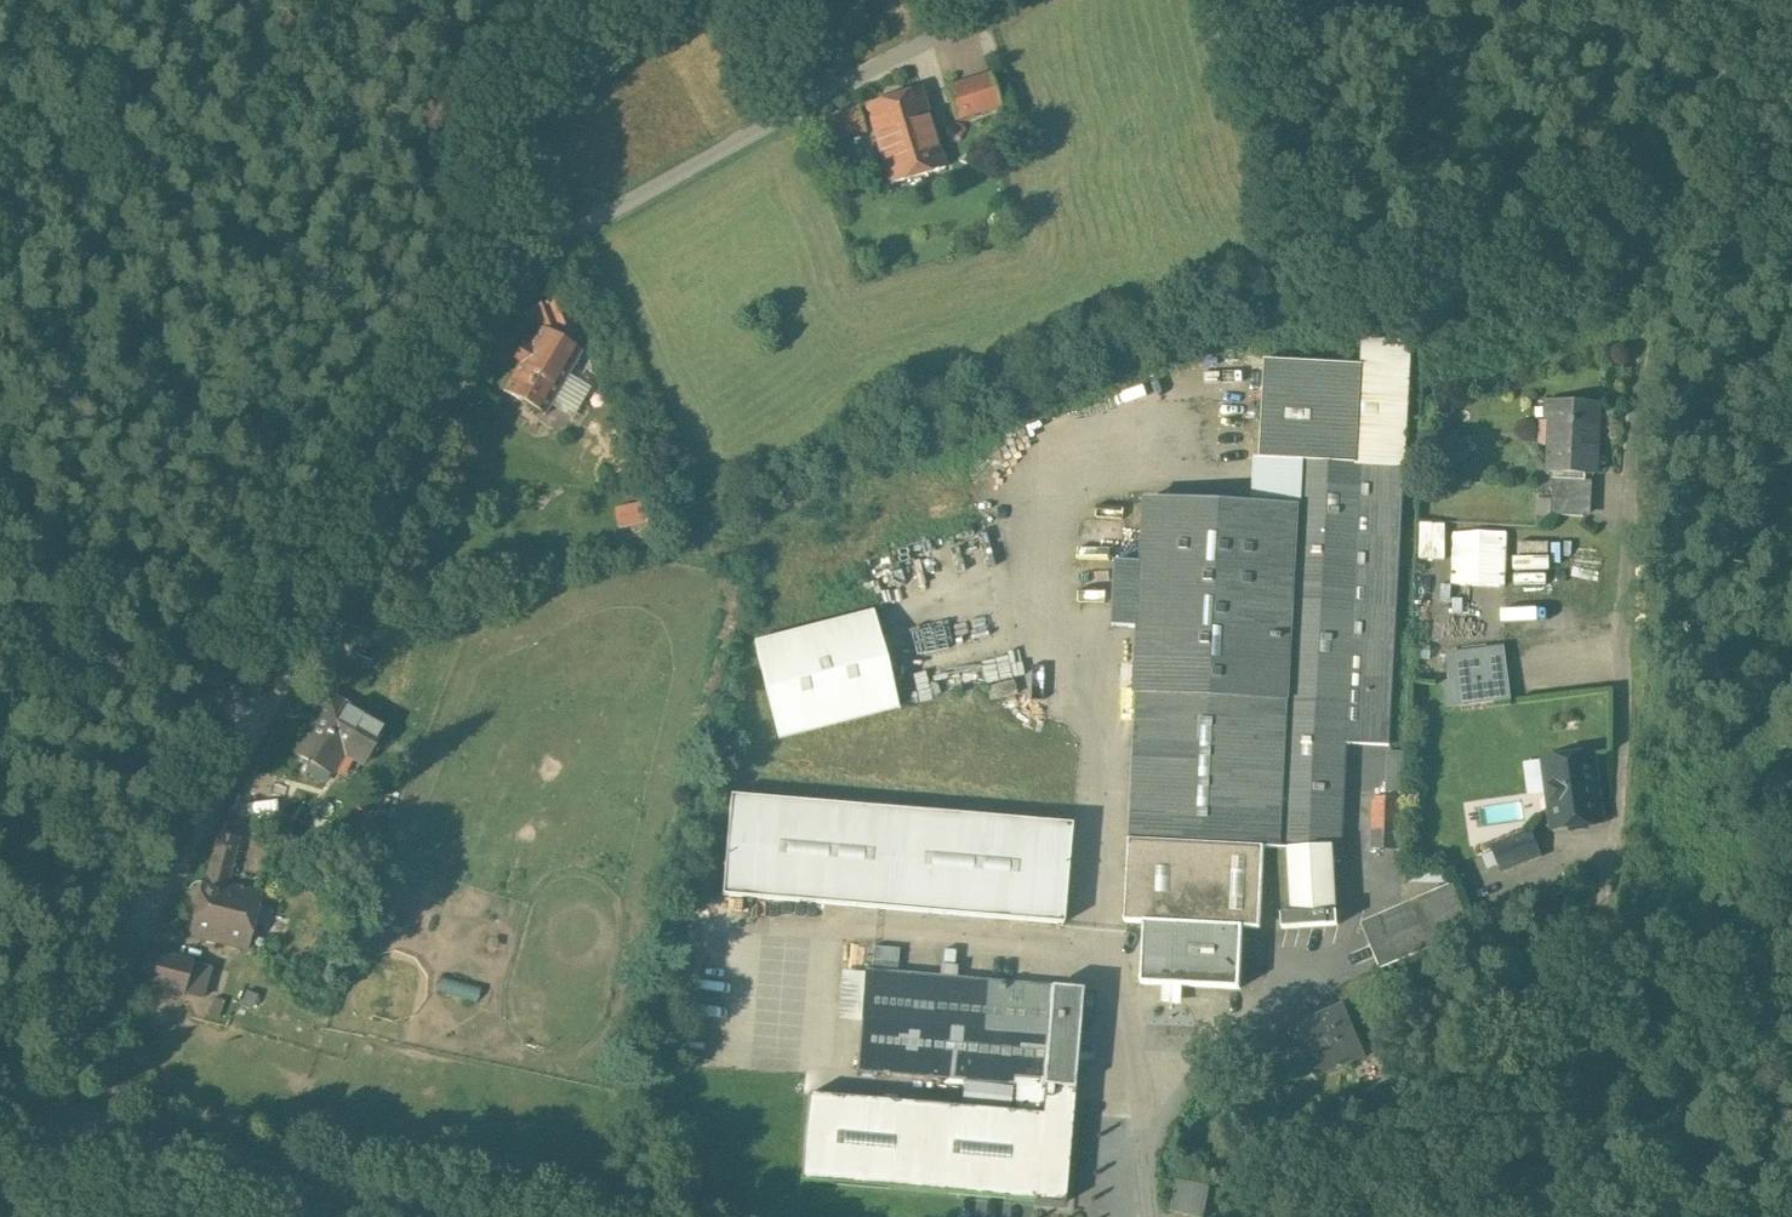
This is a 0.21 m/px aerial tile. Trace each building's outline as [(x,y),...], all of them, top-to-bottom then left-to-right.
[(991,75),(945,89),(955,120),(1000,107),(991,75)] [(921,90),(864,107),(886,186),(944,170),(921,90)] [(562,297),(531,309),(540,331),(564,344),(579,339),(562,297)] [(540,331),(539,330),(504,393),(544,415),(579,352),(564,344),(540,331)] [(1258,505),(1147,499),(1144,563),(1116,562),(1113,626),(1141,628),(1129,840),(1264,848),(1279,849),(1340,852),(1340,848),(1345,744),(1389,746),(1408,343),(1364,340),(1363,365),(1265,360),(1258,505)] [(561,400),(583,406),(590,381),(569,375),(561,400)] [(1599,404),(1547,401),(1547,403),(1553,403),(1550,472),(1595,474),(1599,404)] [(1457,432),(1434,443),(1448,469),(1464,460),(1461,455),(1467,452),(1457,432)] [(1585,480),(1553,478),(1551,515),(1584,516),(1585,480)] [(642,499),(613,504),(617,526),(646,520),(642,499)] [(1446,556),(1446,519),(1417,519),(1416,556),(1446,556)] [(1506,583),(1507,527),(1449,527),(1449,582),(1506,583)] [(977,534),(858,565),(871,615),(751,643),(776,739),(896,711),(896,712),(1015,681),(977,534)] [(1504,648),(1447,654),(1450,680),(1491,675),(1507,673),(1504,648)] [(1450,680),(1423,683),(1426,710),(1494,702),(1491,675),(1450,680)] [(1011,684),(985,690),(989,704),(1014,697),(1011,684)] [(385,728),(329,696),(295,754),(331,774),(347,748),(367,760),(385,728)] [(1408,754),(1388,753),(1387,790),(1407,791),(1408,754)] [(1591,757),(1547,763),(1556,828),(1587,823),(1588,830),(1597,829),(1596,822),(1601,821),(1591,757)] [(1071,824),(730,796),(722,895),(1063,923),(1071,824)] [(1397,799),(1372,798),(1370,849),(1395,850),(1397,799)] [(1529,834),(1493,848),(1502,870),(1538,856),(1529,834)] [(215,836),(203,879),(225,885),(237,842),(215,836)] [(1264,848),(1129,840),(1125,922),(1144,923),(1144,921),(1243,927),(1243,928),(1260,929),(1264,848)] [(1340,852),(1279,849),(1282,919),(1336,921),(1340,852)] [(225,885),(203,879),(188,931),(244,947),(259,895),(225,885)] [(1452,881),(1376,914),(1370,902),(1352,909),(1379,970),(1471,930),(1452,881)] [(1243,927),(1144,921),(1144,923),(1141,984),(1240,989),(1243,928),(1243,927)] [(900,949),(874,947),(872,976),(897,979),(900,949)] [(192,962),(147,951),(139,982),(184,993),(192,962)] [(211,967),(192,962),(184,993),(202,998),(211,967)] [(872,976),(866,976),(858,1071),(927,1077),(935,982),(897,979),(872,976)] [(1082,995),(935,982),(927,1077),(1012,1084),(1074,1089),(1082,995)] [(1344,1008),(1297,1029),(1305,1048),(1318,1075),(1364,1055),(1344,1008)] [(1297,1029),(1288,1033),(1296,1052),(1305,1048),(1297,1029)] [(1074,1089),(1012,1084),(1010,1118),(811,1101),(804,1181),(967,1194),(1064,1202),(1074,1089)] [(1209,1185),(1177,1181),(1173,1212),(1205,1216),(1209,1185)]
